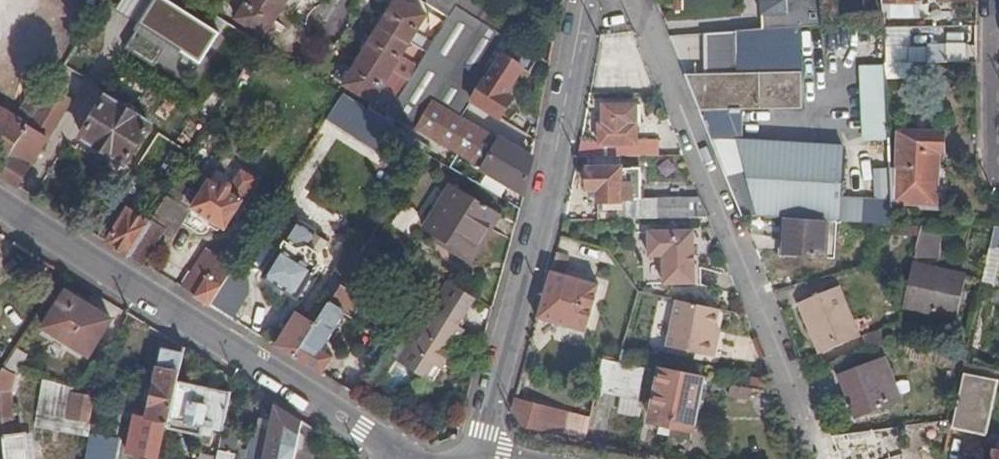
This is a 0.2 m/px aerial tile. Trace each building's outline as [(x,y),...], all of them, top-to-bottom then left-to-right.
[(6,11),(10,13),(18,0),(0,0),(0,6),(6,11)] [(70,6),(61,0),(60,0),(44,23),(54,30),(70,6)] [(120,7),(141,20),(154,0),(124,0),(120,7)] [(228,29),(182,0),(160,0),(132,44),(143,51),(151,39),(190,63),(194,55),(207,63),(228,29)] [(236,18),(264,35),(286,0),(248,0),(236,18)] [(437,12),(451,20),(459,8),(464,0),(445,0),(437,12)] [(477,0),(464,0),(459,8),(473,17),(483,4),(477,0)] [(759,17),(785,17),(785,0),(758,0),(759,17)] [(802,17),(802,0),(785,0),(785,17),(802,17)] [(822,16),(821,0),(802,0),(802,17),(822,16)] [(880,16),(919,16),(919,0),(880,0),(880,16)] [(429,19),(426,17),(402,1),(348,86),(374,103),(425,24),(429,19)] [(523,197),(532,164),(461,121),(472,104),(501,122),(513,101),(506,96),(520,72),(529,76),(540,59),(473,17),(459,8),(451,20),(443,34),(396,107),(411,117),(423,98),(432,102),(415,130),(523,197)] [(451,20),(437,12),(433,9),(426,17),(429,19),(425,24),(443,34),(451,20)] [(798,32),(733,36),(736,72),(799,70),(798,32)] [(704,74),(682,75),(696,109),(799,104),(799,70),(736,72),(733,36),(703,37),(704,74)] [(223,58),(240,68),(253,47),(236,37),(223,58)] [(910,66),(975,65),(974,44),(943,44),(943,47),(906,47),(907,66),(910,66)] [(906,47),(882,47),(883,67),(907,66),(906,47)] [(53,48),(34,56),(39,68),(58,61),(53,48)] [(883,67),(884,81),(910,81),(910,66),(907,66),(883,67)] [(861,143),(870,143),(887,142),(884,81),(883,67),(858,67),(861,143)] [(7,160),(28,125),(48,94),(48,93),(37,86),(16,117),(0,107),(0,156),(7,160)] [(28,125),(49,137),(68,107),(48,94),(28,125)] [(324,130),(379,156),(396,121),(340,95),(324,130)] [(107,98),(82,137),(125,164),(150,124),(107,98)] [(406,125),(415,130),(432,102),(423,98),(411,117),(406,125)] [(601,141),(582,141),(578,158),(590,159),(601,158),(601,147),(638,146),(637,125),(630,125),(630,106),(606,107),(606,126),(601,126),(601,141)] [(396,107),(391,116),(406,125),(411,117),(396,107)] [(19,186),(49,137),(28,125),(7,160),(0,172),(0,174),(19,186)] [(429,145),(406,131),(400,141),(423,156),(425,153),(429,145)] [(896,134),(895,172),(936,173),(936,165),(936,155),(941,155),(941,135),(896,134)] [(859,210),(859,225),(873,225),(892,226),(891,205),(890,185),(889,172),(887,142),(870,143),(873,209),(859,210)] [(173,176),(185,156),(174,149),(162,169),(173,176)] [(843,155),(712,149),(725,180),(747,171),(764,219),(784,220),(824,223),(834,223),(840,224),(843,155)] [(193,151),(167,194),(192,210),(193,209),(209,183),(214,174),(218,167),(193,151)] [(619,170),(619,158),(601,158),(590,159),(590,169),(587,169),(587,194),(598,193),(598,222),(658,221),(658,198),(646,198),(645,170),(619,170)] [(936,173),(934,206),(944,206),(945,166),(936,165),(936,173)] [(902,194),(902,205),(911,206),(934,206),(936,173),(895,172),(889,172),(890,185),(906,184),(906,194),(902,194)] [(233,185),(214,174),(209,183),(223,191),(227,185),(233,185)] [(209,183),(193,209),(227,230),(252,188),(237,178),(233,185),(227,185),(223,191),(209,183)] [(890,185),(891,205),(902,205),(902,194),(906,194),(906,184),(890,185)] [(465,200),(468,195),(453,185),(450,190),(465,200)] [(480,236),(488,207),(468,195),(465,200),(450,190),(426,229),(470,258),(483,237),(480,236)] [(150,222),(163,230),(171,234),(186,209),(166,196),(150,222)] [(658,221),(688,220),(687,197),(658,198),(658,221)] [(688,220),(711,220),(702,197),(687,197),(688,220)] [(895,226),(903,227),(902,213),(902,205),(891,205),(892,226),(895,226)] [(498,213),(488,207),(480,236),(483,237),(498,213)] [(108,241),(130,255),(149,225),(128,211),(108,241)] [(824,223),(784,220),(783,230),(782,258),(822,260),(824,223)] [(130,255),(143,263),(163,230),(150,222),(149,225),(130,255)] [(834,223),(824,223),(822,260),(832,260),(834,223)] [(316,235),(299,224),(287,243),(298,250),(308,247),(316,235)] [(916,238),(918,227),(903,227),(895,226),(896,237),(916,238)] [(782,258),(783,230),(776,229),(775,258),(782,258)] [(993,229),(989,247),(998,248),(998,229),(993,229)] [(694,233),(649,234),(650,259),(665,259),(666,287),(696,285),(694,233)] [(279,348),(323,375),(336,353),(326,346),(343,316),(350,321),(354,315),(357,317),(363,309),(359,306),(363,301),(354,295),(368,271),(383,249),(378,246),(381,240),(373,235),(340,289),(352,296),(348,305),(334,297),(317,324),(300,313),(279,348)] [(329,242),(316,235),(308,247),(321,255),(329,242)] [(185,289),(212,306),(222,290),(237,267),(246,251),(232,242),(222,258),(208,250),(185,289)] [(335,246),(329,242),(321,255),(323,265),(335,246)] [(323,265),(321,255),(308,247),(298,250),(287,243),(282,250),(264,278),(300,301),(323,265)] [(981,285),(993,288),(998,262),(998,255),(988,252),(981,285)] [(237,267),(222,290),(235,298),(250,275),(237,267)] [(554,272),(552,270),(540,320),(588,333),(601,284),(554,272)] [(967,278),(928,270),(919,314),(958,321),(967,278)] [(461,327),(476,300),(452,284),(403,363),(438,385),(469,332),(461,327)] [(796,305),(817,356),(858,340),(837,287),(796,305)] [(340,289),(334,297),(348,305),(352,296),(340,289)] [(68,290),(46,326),(92,355),(115,319),(68,290)] [(717,331),(721,309),(677,302),(668,350),(717,359),(720,342),(714,342),(717,331)] [(180,380),(185,354),(164,350),(151,416),(163,419),(161,427),(169,429),(170,427),(180,380)] [(607,361),(600,393),(625,398),(635,401),(642,368),(622,364),(607,361)] [(29,436),(17,436),(13,392),(14,391),(17,374),(6,364),(0,374),(0,382),(0,386),(8,458),(31,458),(29,436)] [(877,367),(875,364),(840,378),(854,412),(894,398),(883,365),(877,367)] [(649,370),(642,368),(635,401),(625,398),(621,415),(639,419),(643,402),(649,370)] [(661,434),(671,437),(684,376),(663,373),(652,422),(662,424),(661,434)] [(95,395),(90,390),(44,376),(36,424),(85,432),(93,433),(99,398),(95,395)] [(694,441),(706,381),(684,376),(671,437),(694,441)] [(985,433),(996,383),(962,376),(952,422),(951,425),(985,433)] [(226,430),(234,391),(180,380),(170,427),(204,434),(206,426),(226,430)] [(757,392),(738,388),(736,397),(756,399),(757,392)] [(594,419),(517,403),(514,412),(524,432),(588,445),(594,419)] [(307,421),(278,404),(274,425),(270,440),(301,447),(307,421)] [(307,421),(301,447),(299,458),(318,458),(323,432),(307,421)] [(270,440),(274,425),(260,423),(257,437),(270,440)] [(877,431),(859,433),(865,446),(880,443),(877,431)] [(829,437),(838,458),(870,458),(865,446),(859,433),(829,437)] [(263,458),(266,458),(270,440),(257,437),(252,457),(263,458)] [(301,447),(270,440),(266,458),(299,458),(301,447)] [(223,446),(222,450),(239,454),(240,449),(223,446)] [(239,454),(222,450),(220,457),(220,458),(238,458),(239,454)]
